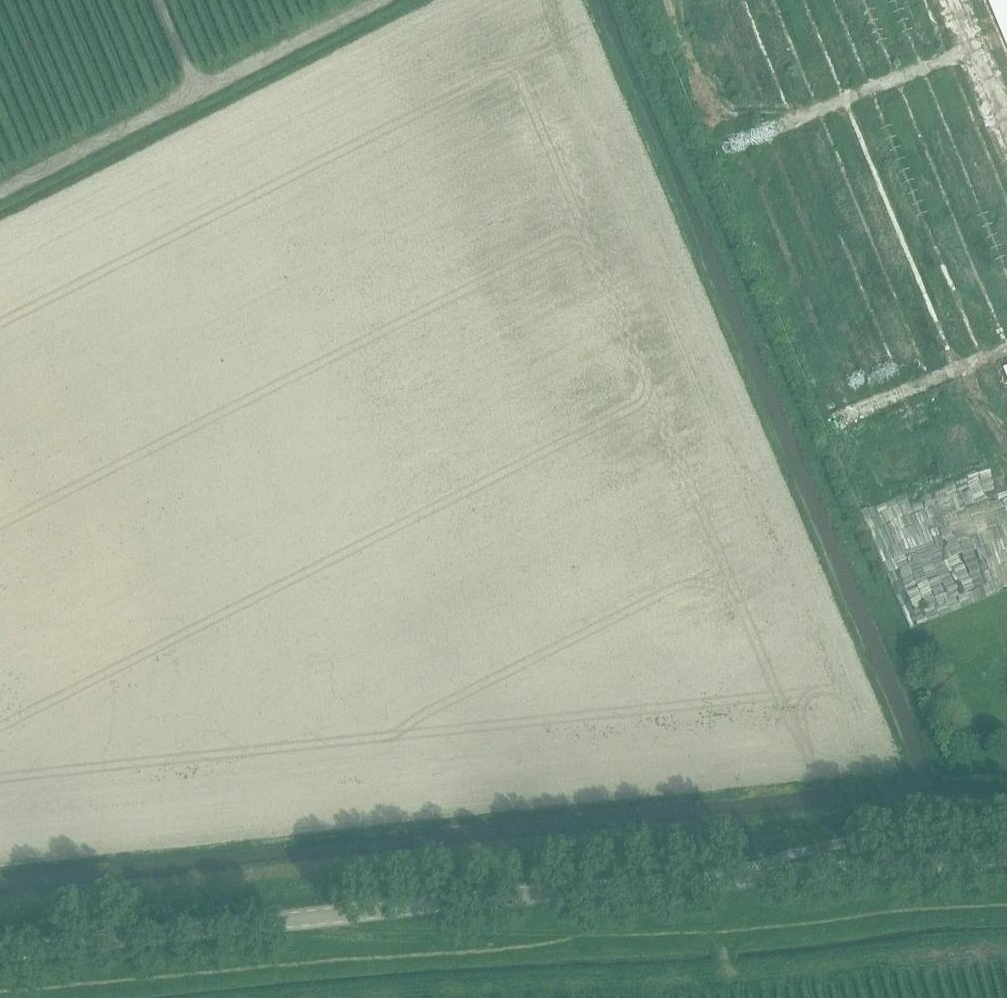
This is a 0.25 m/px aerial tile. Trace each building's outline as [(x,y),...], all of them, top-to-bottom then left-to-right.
[(1006,174),(1006,109),(968,2),(972,0),(943,0),(1006,174)]
